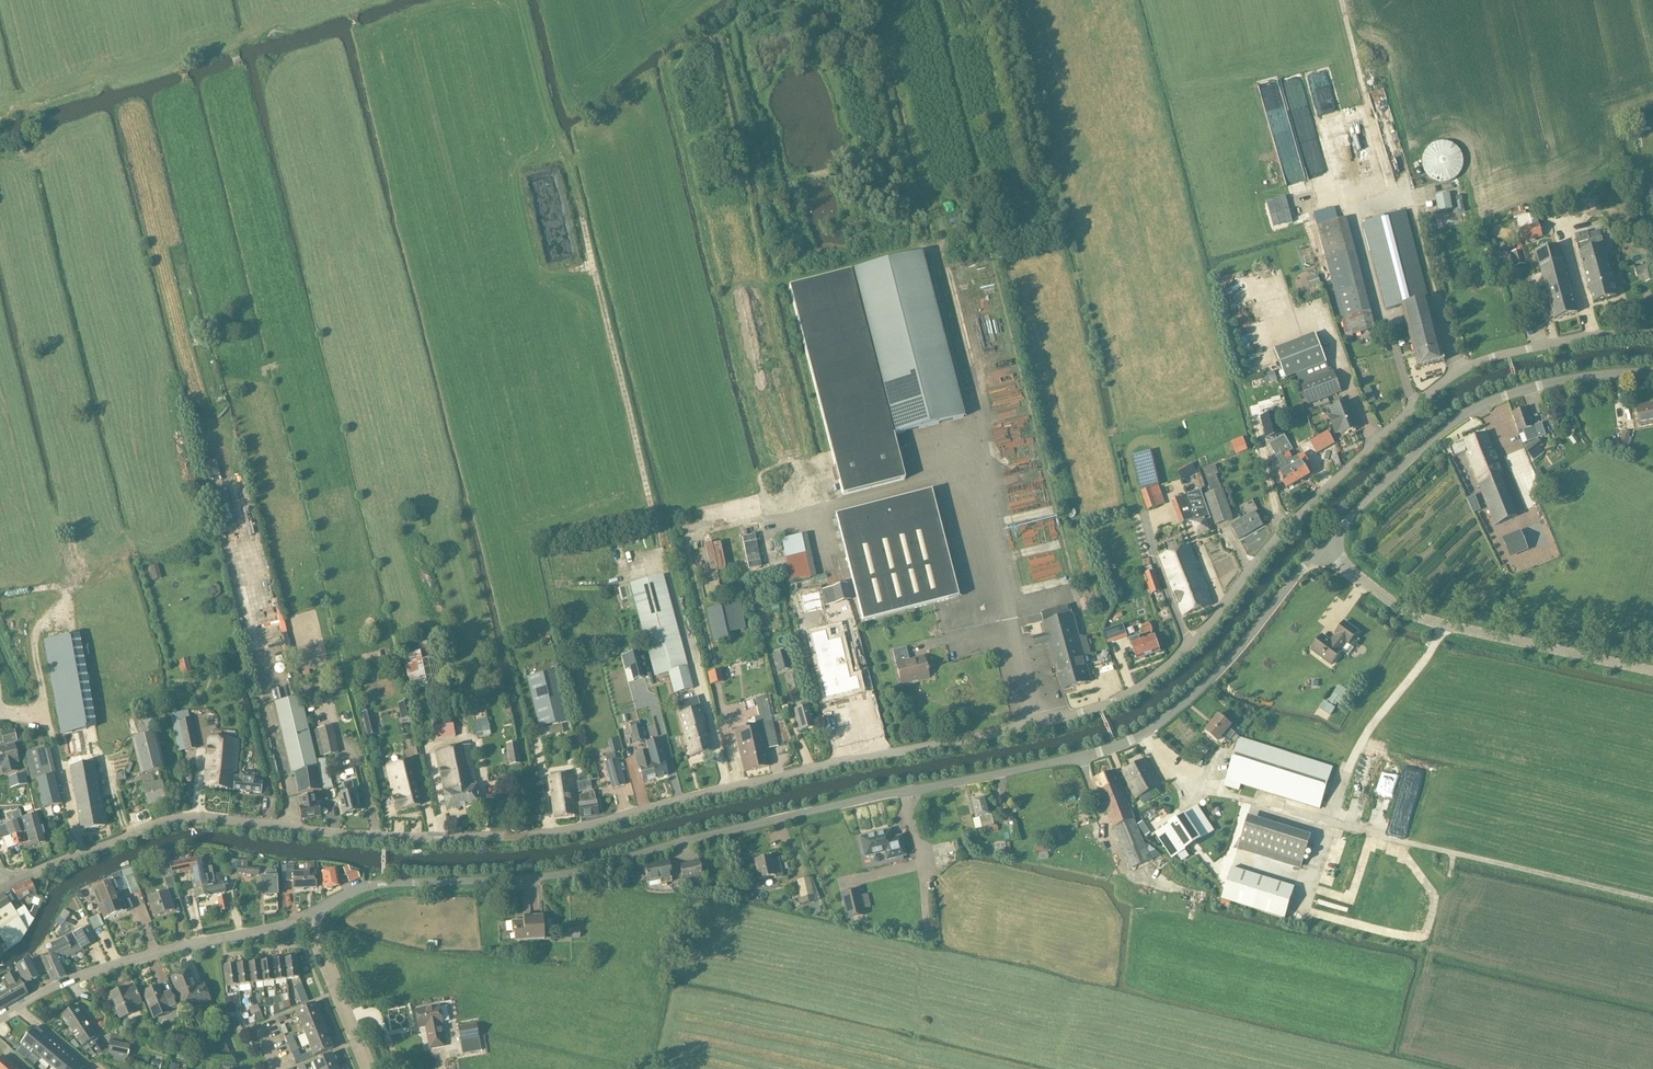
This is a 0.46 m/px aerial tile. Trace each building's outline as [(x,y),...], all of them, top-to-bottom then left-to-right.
[(1270,125),(1287,187),(1308,181),(1291,120),(1270,125)] [(1459,182),(1460,145),(1423,143),(1421,180),(1459,182)] [(1330,166),(1341,197),(1362,189),(1351,159),(1330,166)] [(1449,194),(1436,197),(1439,212),(1452,210),(1449,194)] [(1402,306),(1428,299),(1406,212),(1363,223),(1386,310),(1402,306)] [(1527,218),(1518,221),(1524,243),(1537,239),(1542,238),(1539,225),(1533,227),(1531,217),(1527,218)] [(1317,226),(1317,227),(1346,338),(1376,331),(1347,218),(1317,226)] [(1575,235),(1579,252),(1586,279),(1598,275),(1599,278),(1608,275),(1608,274),(1611,273),(1603,245),(1601,237),(1590,240),(1587,232),(1575,235)] [(1536,252),(1541,270),(1564,263),(1559,246),(1536,252)] [(1526,264),(1522,250),(1511,253),(1514,267),(1526,264)] [(851,272),(893,436),(963,418),(921,254),(851,272)] [(1564,263),(1541,270),(1552,312),(1550,313),(1551,316),(1553,317),(1554,319),(1578,313),(1564,263)] [(1635,270),(1637,278),(1644,276),(1646,283),(1652,282),(1652,276),(1650,266),(1635,270)] [(904,480),(893,436),(851,272),(789,288),(843,496),(904,480)] [(1598,275),(1586,279),(1593,303),(1617,296),(1611,273),(1608,274),(1608,275),(1599,278),(1598,275)] [(1309,289),(1320,284),(1316,275),(1305,280),(1309,289)] [(1295,281),(1286,284),(1293,305),(1302,302),(1295,281)] [(1414,355),(1441,348),(1428,299),(1402,306),(1414,355)] [(1274,349),(1286,379),(1326,364),(1315,334),(1274,349)] [(1444,361),(1441,348),(1414,355),(1418,368),(1444,361)] [(1308,405),(1342,392),(1334,372),(1300,384),(1308,405)] [(1329,416),(1335,433),(1341,431),(1342,434),(1358,428),(1354,418),(1352,419),(1346,403),(1330,409),(1332,415),(1329,416)] [(1497,433),(1514,428),(1509,412),(1511,411),(1509,403),(1489,409),(1497,433)] [(1636,408),(1640,425),(1652,422),(1652,405),(1636,408)] [(1527,442),(1538,439),(1546,436),(1541,423),(1532,426),(1527,409),(1513,414),(1519,432),(1523,430),(1527,442)] [(1278,416),(1262,420),(1266,438),(1267,438),(1282,434),(1278,416)] [(1568,425),(1565,432),(1573,435),(1574,435),(1577,428),(1573,426),(1572,427),(1568,425)] [(1626,448),(1630,433),(1624,431),(1619,446),(1626,448)] [(1325,433),(1312,440),(1317,449),(1330,441),(1325,433)] [(1503,475),(1486,433),(1456,445),(1454,444),(1452,445),(1451,447),(1449,448),(1454,459),(1466,454),(1475,476),(1495,526),(1517,517),(1501,476),(1503,475)] [(1275,441),(1270,445),(1281,465),(1281,466),(1275,469),(1279,476),(1287,489),(1299,482),(1283,455),(1288,452),(1292,450),(1285,436),(1275,441)] [(1248,451),(1243,437),(1231,441),(1236,455),(1248,451)] [(1538,439),(1525,449),(1535,461),(1545,454),(1540,448),(1543,446),(1538,439)] [(1288,452),(1283,455),(1299,482),(1310,476),(1308,471),(1311,469),(1303,454),(1293,460),(1288,452)] [(1192,465),(1178,473),(1183,480),(1196,473),(1196,471),(1192,465)] [(1203,469),(1211,494),(1221,491),(1216,475),(1218,475),(1215,465),(1203,469)] [(1148,510),(1156,507),(1150,489),(1141,492),(1148,510)] [(1189,527),(1192,525),(1207,520),(1211,519),(1200,490),(1173,500),(1178,512),(1177,514),(1177,515),(1179,516),(1182,523),(1187,521),(1189,527)] [(1221,491),(1211,494),(1205,496),(1215,526),(1233,520),(1223,490),(1222,491),(1221,491)] [(931,491),(835,516),(849,569),(863,622),(899,613),(958,598),(931,491)] [(1469,513),(1478,511),(1474,495),(1465,498),(1469,513)] [(245,512),(246,524),(255,523),(255,512),(245,512)] [(1239,540),(1259,528),(1263,526),(1255,512),(1231,526),(1239,540)] [(1210,531),(1207,520),(1192,525),(1196,535),(1197,536),(1198,536),(1209,533),(1210,533),(1210,532),(1210,531)] [(1520,530),(1502,537),(1509,556),(1528,549),(1520,530)] [(787,582),(814,577),(806,533),(779,538),(787,582)] [(762,567),(755,534),(742,537),(749,569),(762,567)] [(736,540),(712,547),(718,565),(742,558),(736,540)] [(624,546),(610,548),(613,570),(626,569),(624,546)] [(1190,546),(1160,557),(1183,616),(1213,604),(1190,546)] [(149,568),(152,581),(161,579),(158,565),(149,568)] [(1155,571),(1147,574),(1145,574),(1149,584),(1147,584),(1151,595),(1162,591),(1155,571)] [(655,677),(669,673),(688,668),(663,575),(630,584),(655,677)] [(718,582),(704,584),(706,597),(720,595),(718,582)] [(847,584),(832,588),(836,604),(851,601),(847,584)] [(814,596),(813,588),(808,589),(804,590),(804,591),(805,597),(814,596)] [(822,609),(820,597),(807,600),(810,612),(822,609)] [(704,609),(710,642),(728,639),(727,632),(744,629),(738,602),(704,609)] [(1063,690),(1064,690),(1091,682),(1084,658),(1091,655),(1086,636),(1080,638),(1074,615),(1071,616),(1068,606),(1041,613),(1044,623),(1044,624),(1063,690)] [(1358,632),(1349,626),(1344,622),(1335,635),(1336,635),(1331,642),(1322,636),(1311,650),(1331,665),(1342,650),(1347,643),(1348,644),(1358,632)] [(1118,637),(1124,635),(1120,624),(1114,626),(1118,637)] [(1144,635),(1153,632),(1150,624),(1141,627),(1144,635)] [(833,627),(821,631),(834,677),(839,695),(858,689),(854,676),(847,678),(833,627)] [(821,631),(809,634),(827,699),(839,695),(834,677),(821,631)] [(79,634),(44,640),(60,732),(96,725),(88,683),(86,673),(79,634)] [(1154,636),(1141,641),(1139,636),(1129,639),(1131,644),(1132,644),(1137,660),(1160,652),(1154,636)] [(923,657),(909,661),(906,648),(892,651),(896,665),(901,685),(929,678),(923,657)] [(772,655),(777,673),(791,669),(786,651),(772,655)] [(419,652),(402,654),(407,691),(424,688),(419,652)] [(637,653),(627,656),(634,681),(644,678),(637,653)] [(191,672),(187,659),(179,661),(183,674),(191,672)] [(688,668),(669,673),(674,694),(693,689),(688,668)] [(570,721),(558,670),(527,677),(539,728),(552,725),(557,724),(570,721)] [(710,685),(723,682),(720,672),(707,675),(710,685)] [(1329,699),(1340,707),(1349,693),(1338,685),(1329,699)] [(237,697),(238,701),(240,714),(250,712),(247,699),(246,695),(237,697)] [(735,731),(739,750),(765,745),(761,725),(773,723),(766,696),(755,699),(759,717),(754,718),(756,726),(735,731)] [(294,773),(298,795),(321,791),(333,789),(326,759),(316,761),(301,697),(275,704),(291,774),(294,773)] [(683,730),(705,724),(698,697),(676,702),(683,730)] [(10,711),(36,706),(34,700),(9,705),(10,711)] [(413,717),(410,707),(409,701),(398,704),(401,720),(413,717)] [(1323,701),(1318,708),(1329,715),(1334,708),(1323,701)] [(796,705),(797,710),(794,711),(799,732),(814,728),(808,707),(808,708),(806,702),(796,705)] [(377,734),(371,711),(361,713),(367,736),(377,734)] [(1232,740),(1237,745),(1239,738),(1229,729),(1231,726),(1218,715),(1205,732),(1218,742),(1223,737),(1229,743),(1232,740)] [(431,720),(435,741),(455,738),(451,717),(431,720)] [(180,721),(186,752),(197,749),(191,719),(180,721)] [(473,735),(488,734),(487,719),(472,720),(473,735)] [(761,725),(765,745),(766,750),(778,747),(773,723),(761,725)] [(712,752),(705,724),(683,730),(691,757),(712,752)] [(634,743),(645,740),(641,725),(630,728),(634,743)] [(339,753),(332,726),(313,731),(320,758),(339,753)] [(0,733),(3,745),(17,741),(15,730),(0,733)] [(156,734),(132,740),(141,776),(151,774),(159,772),(165,770),(156,734)] [(209,738),(204,787),(232,790),(234,771),(236,772),(240,741),(209,738)] [(1237,745),(1226,779),(1226,780),(1274,795),(1319,810),(1333,767),(1287,753),(1239,738),(1237,745)] [(645,744),(647,752),(655,780),(667,776),(663,761),(665,760),(661,748),(657,749),(655,741),(645,744)] [(506,744),(509,766),(520,764),(517,743),(506,744)] [(18,771),(16,771),(14,763),(18,762),(14,745),(0,749),(0,767),(1,766),(3,775),(18,771)] [(770,766),(766,750),(765,745),(739,750),(743,772),(770,766)] [(436,752),(446,810),(479,805),(476,786),(476,783),(469,746),(461,747),(460,747),(436,752)] [(655,780),(647,752),(634,755),(638,768),(639,767),(643,783),(655,780)] [(625,785),(618,759),(604,763),(612,789),(625,785)] [(1122,772),(1136,799),(1161,785),(1148,759),(1122,772)] [(409,761),(386,767),(393,797),(392,797),(395,812),(420,805),(417,792),(416,792),(409,761)] [(93,763),(70,767),(82,831),(105,827),(93,763)] [(64,804),(57,775),(56,775),(54,765),(44,768),(46,777),(38,779),(45,809),(64,804)] [(1094,779),(1114,828),(1134,819),(1115,771),(1094,779)] [(154,786),(144,788),(148,807),(166,802),(162,784),(159,772),(151,774),(154,786)] [(240,773),(239,777),(235,776),(233,791),(234,792),(234,791),(245,792),(246,794),(250,795),(251,793),(261,794),(263,782),(260,782),(260,776),(240,773)] [(24,774),(8,778),(11,789),(27,785),(24,774)] [(577,815),(574,794),(572,774),(548,778),(554,818),(577,815)] [(498,789),(499,788),(500,794),(506,793),(505,788),(511,787),(510,778),(497,781),(498,789)] [(346,793),(339,795),(344,814),(346,814),(346,815),(352,814),(352,812),(359,811),(354,791),(352,781),(343,783),(346,793)] [(579,805),(580,814),(581,818),(598,815),(596,802),(594,793),(579,796),(580,805),(579,805)] [(302,819),(320,816),(318,805),(317,805),(315,795),(299,798),(301,808),(300,808),(302,819)] [(973,802),(977,819),(980,819),(982,828),(994,825),(987,799),(980,800),(979,799),(978,799),(977,799),(976,799),(975,800),(974,800),(974,801),(974,802),(973,802)] [(1155,835),(1171,859),(1213,831),(1197,807),(1155,835)] [(1015,821),(1011,809),(1003,811),(1006,823),(1015,821)] [(22,819),(23,819),(26,832),(29,842),(30,846),(30,847),(46,843),(39,814),(22,819)] [(3,839),(26,832),(23,819),(18,821),(6,825),(0,827),(0,840),(3,839)] [(1152,861),(1134,819),(1114,828),(1118,839),(1132,869),(1152,861)] [(1246,821),(1238,848),(1300,868),(1309,841),(1247,821),(1246,821)] [(884,853),(886,861),(905,856),(901,837),(892,839),(890,831),(860,838),(864,857),(866,857),(868,859),(869,859),(874,857),(875,855),(884,853)] [(23,844),(29,842),(26,832),(3,839),(7,850),(15,847),(23,844)] [(1006,843),(994,844),(995,853),(1007,851),(1006,843)] [(1036,845),(1037,853),(1051,852),(1050,843),(1036,845)] [(190,872),(193,886),(196,886),(197,888),(205,886),(204,884),(209,884),(209,886),(215,885),(211,867),(206,868),(204,857),(169,864),(172,876),(190,872)] [(770,858),(754,862),(758,880),(767,878),(768,881),(775,879),(774,879),(782,877),(778,859),(771,860),(770,858)] [(238,860),(238,867),(237,867),(237,874),(258,875),(259,868),(248,867),(248,861),(238,860)] [(1356,927),(1371,889),(1358,884),(1359,884),(1354,882),(1357,873),(1356,873),(1358,867),(1355,865),(1357,860),(1354,860),(1344,885),(1344,876),(1332,872),(1327,872),(1318,896),(1318,900),(1314,912),(1332,920),(1335,911),(1336,924),(1345,928),(1356,927)] [(660,884),(661,884),(661,888),(667,887),(666,883),(671,882),(671,878),(668,861),(644,866),(648,882),(660,880),(660,884)] [(699,862),(680,866),(683,881),(685,881),(686,888),(702,885),(701,877),(702,877),(699,862)] [(315,872),(294,873),(294,865),(286,866),(287,882),(290,882),(293,882),(294,889),(295,889),(297,891),(303,891),(304,889),(316,888),(315,872)] [(131,868),(119,873),(122,880),(125,879),(130,889),(132,895),(138,893),(140,892),(134,875),(132,869),(131,868)] [(1294,889),(1259,878),(1231,869),(1221,901),(1284,920),(1294,889)] [(349,883),(360,879),(358,874),(346,870),(344,870),(347,878),(349,883)] [(277,895),(276,878),(276,871),(266,871),(266,878),(262,879),(263,896),(265,896),(267,897),(270,897),(271,896),(277,895)] [(336,871),(322,874),(325,889),(327,889),(329,890),(332,890),(333,888),(339,887),(336,871)] [(119,873),(112,876),(114,882),(115,881),(115,883),(122,880),(119,873)] [(164,879),(168,892),(148,899),(154,918),(174,911),(172,902),(180,900),(172,876),(164,879)] [(797,881),(802,905),(815,902),(810,878),(797,881)] [(37,897),(35,893),(36,893),(30,880),(12,889),(18,901),(28,897),(29,901),(37,897)] [(123,903),(117,887),(115,883),(115,881),(114,882),(92,890),(105,921),(127,912),(126,911),(133,909),(130,900),(123,903)] [(215,885),(209,886),(209,884),(204,884),(205,886),(197,888),(196,886),(193,886),(196,899),(217,895),(226,893),(224,883),(215,885)] [(840,894),(845,912),(846,920),(863,916),(857,890),(840,894)] [(82,899),(85,898),(86,895),(84,892),(81,891),(79,892),(78,895),(79,898),(82,899)] [(18,918),(15,913),(3,895),(0,896),(0,930),(18,918)] [(218,897),(221,911),(228,910),(225,896),(218,897)] [(34,919),(31,917),(29,914),(24,907),(15,913),(18,918),(0,930),(0,938),(5,945),(1,947),(5,952),(21,942),(28,931),(27,931),(34,919)] [(31,913),(29,914),(31,917),(34,919),(39,910),(34,907),(31,913)] [(65,922),(71,914),(64,910),(59,917),(65,921),(65,922)] [(530,916),(531,920),(511,921),(512,936),(514,936),(514,942),(545,940),(543,916),(530,916)] [(71,933),(78,945),(81,951),(90,945),(80,928),(71,933)] [(71,933),(64,937),(68,944),(70,950),(78,945),(71,933)] [(68,944),(64,937),(52,943),(54,948),(59,958),(64,956),(66,959),(73,955),(70,950),(68,944)] [(59,958),(54,948),(47,951),(49,954),(40,958),(51,983),(67,976),(59,958)] [(297,958),(284,959),(286,980),(299,978),(297,958)] [(275,981),(286,980),(284,959),(272,961),(275,981)] [(31,960),(16,967),(24,984),(39,977),(31,960)] [(262,983),(275,981),(272,961),(260,962),(262,983)] [(257,988),(256,984),(262,983),(260,962),(248,964),(250,984),(251,989),(257,988)] [(238,986),(250,984),(248,964),(235,965),(238,986)] [(224,966),(226,987),(238,986),(235,965),(224,966)] [(210,1002),(203,985),(196,988),(189,971),(172,978),(182,1005),(194,1000),(197,1007),(210,1002)] [(9,987),(0,992),(0,1011),(27,995),(15,972),(4,978),(9,987)] [(296,985),(296,986),(296,991),(298,996),(305,993),(302,985),(296,985)] [(126,988),(110,994),(120,1019),(136,1012),(134,1007),(142,1004),(137,991),(135,986),(127,989),(126,988)] [(143,993),(154,1019),(170,1012),(169,1010),(177,1007),(170,990),(163,993),(161,986),(143,993)] [(281,995),(277,997),(279,1004),(277,1005),(278,1013),(286,1010),(284,1002),(281,995)] [(295,1012),(300,1023),(319,1015),(315,1004),(295,1012)] [(253,1007),(256,1014),(256,1021),(263,1018),(258,1005),(253,1007)] [(235,1006),(225,1007),(226,1015),(234,1014),(236,1014),(235,1006)] [(439,1006),(415,1011),(418,1028),(426,1027),(430,1049),(444,1046),(440,1024),(442,1024),(442,1023),(439,1008),(439,1006)] [(71,1010),(62,1016),(82,1047),(86,1044),(92,1040),(100,1053),(101,1054),(107,1055),(108,1051),(105,1050),(96,1037),(75,1007),(71,1010)] [(319,1015),(300,1023),(304,1034),(324,1026),(319,1015)] [(458,1028),(460,1042),(479,1039),(476,1024),(458,1028)] [(324,1026),(304,1034),(309,1045),(328,1038),(324,1026)] [(25,1060),(30,1053),(45,1035),(36,1027),(21,1045),(26,1050),(20,1056),(25,1060)] [(45,1035),(30,1053),(40,1061),(41,1059),(54,1043),(46,1036),(45,1035)] [(333,1049),(328,1038),(309,1045),(312,1052),(301,1056),(303,1061),(314,1057),(333,1049)] [(162,1046),(172,1048),(173,1042),(164,1040),(162,1046)] [(218,1054),(228,1051),(224,1040),(214,1044),(218,1054)] [(108,1051),(107,1055),(110,1056),(126,1059),(128,1059),(130,1046),(122,1044),(111,1042),(110,1042),(108,1051)] [(50,1066),(63,1050),(54,1043),(41,1059),(50,1066)] [(53,1068),(62,1068),(72,1057),(63,1050),(50,1066),(53,1068)] [(315,1068),(329,1068),(336,1066),(331,1054),(312,1062),(315,1068)] [(3,1056),(0,1060),(0,1068),(17,1068),(3,1056)] [(303,1061),(301,1056),(294,1059),(296,1064),(303,1061)] [(62,1068),(86,1068),(84,1068),(72,1057),(62,1068)] [(162,1063),(153,1061),(151,1068),(155,1068),(160,1068),(162,1063)]
